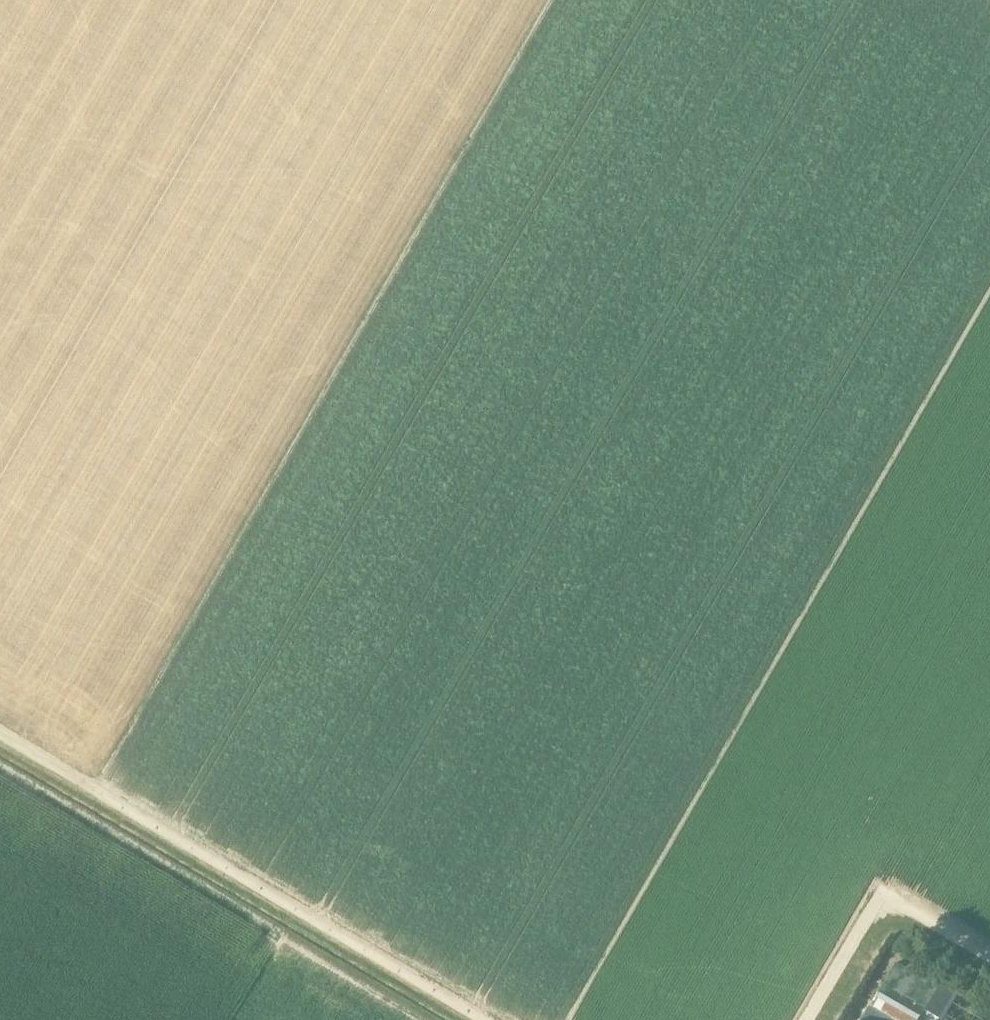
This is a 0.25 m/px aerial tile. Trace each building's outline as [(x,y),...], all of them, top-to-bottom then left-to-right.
[(917,1012),(875,988),(857,1019),(859,1019),(913,1019),(917,1012)]
